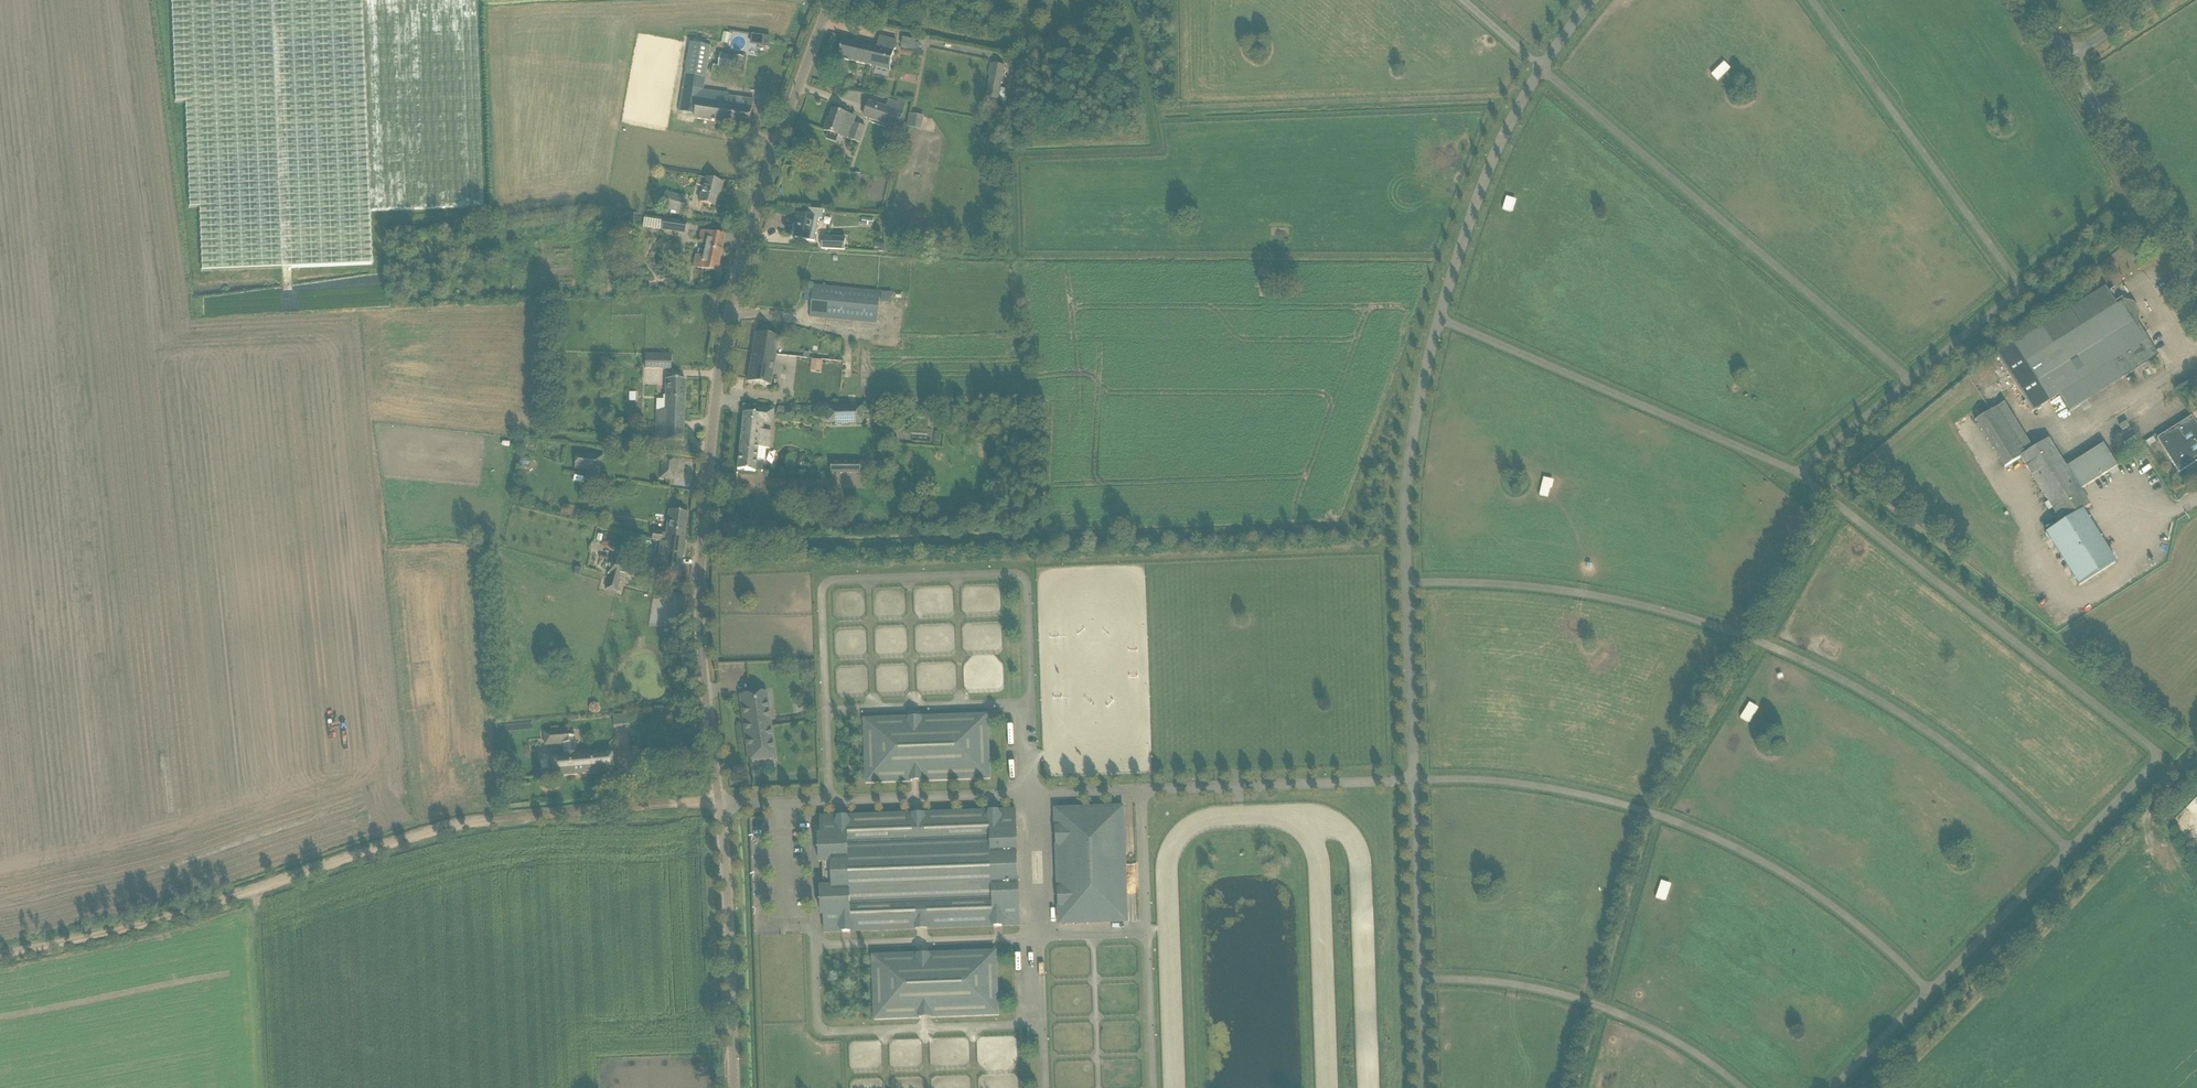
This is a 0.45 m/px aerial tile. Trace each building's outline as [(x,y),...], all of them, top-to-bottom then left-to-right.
[(176,103),(186,102),(190,208),(200,208),(202,271),(372,265),(370,212),(366,90),(363,9),(362,3),(362,0),(172,0),(176,103)] [(363,9),(476,4),(476,0),(362,0),(362,3),(363,9)] [(476,4),(363,9),(366,90),(370,212),(484,208),(479,90),(476,4)] [(723,32),(721,43),(728,44),(730,34),(723,32)] [(752,34),(750,44),(769,47),(770,37),(752,34)] [(850,61),(889,70),(896,41),(880,37),(877,48),(854,43),(843,40),(839,58),(850,61)] [(903,39),(901,48),(914,51),(916,42),(903,39)] [(679,111),(696,114),(695,119),(749,128),(754,100),(729,96),(729,94),(704,90),(711,47),(692,44),(686,71),(686,70),(679,111)] [(732,71),(742,73),(744,58),(721,54),(718,67),(732,70),(732,71)] [(998,100),(1005,67),(991,64),(989,75),(990,76),(986,98),(998,100)] [(924,88),(946,92),(948,79),(927,75),(924,88)] [(863,118),(897,130),(905,106),(889,99),(886,107),(869,101),(863,118)] [(854,124),(856,118),(846,115),(844,114),(833,110),(829,123),(827,122),(824,131),(834,135),(839,136),(860,143),(865,128),(855,124),(854,124)] [(906,126),(921,130),(925,115),(910,112),(906,126)] [(696,186),(703,188),(699,202),(714,206),(717,193),(720,193),(722,183),(706,179),(705,179),(698,177),(696,186)] [(661,212),(675,216),(676,213),(683,215),(688,198),(664,192),(660,210),(661,210),(661,212)] [(2038,204),(2044,213),(2060,203),(2054,193),(2038,204)] [(796,237),(814,242),(819,219),(809,216),(798,214),(796,224),(798,225),(796,237)] [(642,229),(684,235),(686,222),(644,216),(642,229)] [(701,269),(716,272),(724,237),(709,234),(709,233),(700,231),(698,244),(706,245),(703,257),(695,255),(692,268),(701,269)] [(817,247),(844,249),(845,240),(819,238),(817,247)] [(607,293),(619,293),(619,281),(606,282),(607,293)] [(809,317),(877,324),(880,292),(813,286),(810,315),(809,317)] [(2117,307),(2105,288),(2015,345),(1997,356),(2032,412),(2058,395),(2069,412),(2158,356),(2145,334),(2140,337),(2131,323),(2136,320),(2138,313),(2132,304),(2125,302),(2120,305),(2117,307)] [(747,382),(770,385),(777,337),(754,333),(749,366),(751,366),(750,372),(749,372),(747,382)] [(645,354),(644,369),(670,369),(671,355),(645,354)] [(822,361),(812,360),(811,368),(821,369),(822,361)] [(656,410),(655,436),(664,441),(672,441),(683,441),(685,380),(674,379),(666,379),(665,396),(665,410),(656,410)] [(2004,403),(1975,422),(2004,468),(2021,458),(2050,504),(2062,523),(2045,534),(2079,586),(2116,563),(2085,515),(2086,515),(2083,510),(2090,506),(2081,490),(2080,490),(2117,466),(2103,444),(2066,467),(2049,440),(2040,446),(2033,450),(2004,403)] [(836,422),(836,424),(863,424),(863,419),(875,419),(875,414),(863,414),(863,406),(828,407),(828,422),(836,422)] [(737,470),(755,472),(755,471),(762,472),(764,461),(765,448),(769,449),(771,432),(762,431),(764,419),(772,420),(773,409),(757,408),(757,415),(743,413),(737,470)] [(2178,473),(2196,461),(2196,426),(2191,417),(2156,439),(2178,473)] [(2129,427),(2126,422),(2119,427),(2122,431),(2129,427)] [(603,455),(576,452),(574,469),(590,471),(590,469),(600,470),(601,462),(602,462),(603,455)] [(659,479),(676,481),(678,461),(661,459),(659,479)] [(831,461),(831,475),(861,474),(861,460),(831,461)] [(657,532),(656,541),(665,542),(666,538),(685,540),(684,540),(688,513),(669,511),(666,533),(657,532)] [(665,542),(656,541),(665,543),(663,557),(654,556),(652,570),(661,571),(661,575),(680,577),(682,564),(681,563),(682,557),(683,557),(685,546),(683,546),(683,544),(685,544),(685,540),(666,538),(665,542)] [(1754,557),(1764,563),(1774,547),(1764,541),(1754,557)] [(610,574),(605,590),(616,593),(619,580),(618,580),(623,563),(611,560),(607,573),(610,574)] [(575,567),(573,573),(580,575),(601,581),(603,574),(586,570),(581,569),(575,567)] [(774,758),(768,711),(765,692),(740,696),(749,761),(774,758)] [(613,725),(629,725),(628,713),(613,714),(613,725)] [(865,721),(867,782),(989,778),(987,717),(865,721)] [(563,754),(551,755),(553,776),(613,771),(611,750),(576,753),(574,737),(575,737),(575,736),(568,737),(568,730),(567,730),(557,731),(558,744),(562,744),(563,754)] [(1127,922),(1123,807),(1055,809),(1059,925),(1127,922)] [(820,888),(821,915),(824,915),(824,933),(1020,926),(1016,811),(820,818),(821,835),(818,835),(819,863),(822,863),(823,888),(820,888)] [(1599,917),(1603,899),(1592,897),(1588,915),(1599,917)] [(1667,927),(1671,909),(1660,906),(1655,924),(1667,927)] [(873,957),(875,1019),(997,1015),(995,953),(873,957)] [(1599,1087),(1611,1087),(1615,1076),(1604,1072),(1599,1087)]
